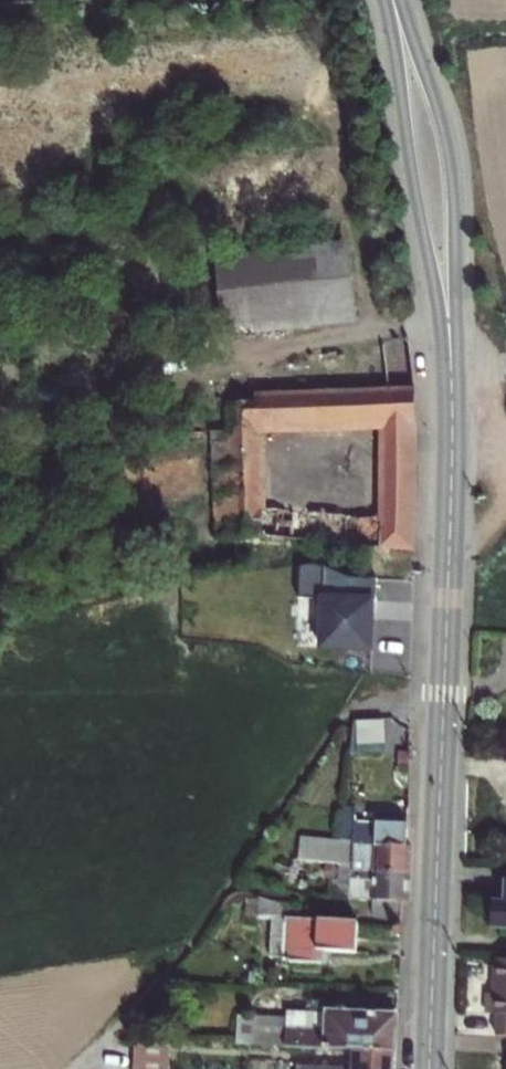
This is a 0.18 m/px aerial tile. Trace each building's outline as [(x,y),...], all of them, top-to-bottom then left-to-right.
[(348,252),(212,264),(217,322),(353,310),(348,252)] [(216,538),(411,549),(413,376),(406,340),(379,348),(386,390),(251,402),(252,408),(229,408),(228,434),(212,434),(216,538)] [(357,576),(332,564),(330,647),(380,649),(382,600),(384,600),(385,578),(357,576)] [(365,749),(393,749),(392,717),(364,717),(365,749)] [(413,874),(413,821),(364,819),(364,837),(362,871),(413,874)] [(410,918),(413,874),(362,871),(364,837),(318,834),(317,861),(353,863),(351,901),(378,903),(377,916),(410,918)] [(504,869),(503,891),(493,890),(492,913),(505,914),(505,869),(504,869)] [(362,963),(365,919),(279,913),(275,957),(362,963)] [(491,946),(489,1019),(504,1019),(505,1019),(505,946),(491,946)] [(243,1049),(359,1054),(398,1055),(400,1019),(381,1017),(381,1013),(358,1012),(358,1016),(291,1014),(291,1021),(244,1020),(243,1049)] [(170,1046),(138,1044),(137,1068),(169,1068),(170,1046)] [(398,1055),(359,1054),(359,1068),(398,1068),(398,1055)]
